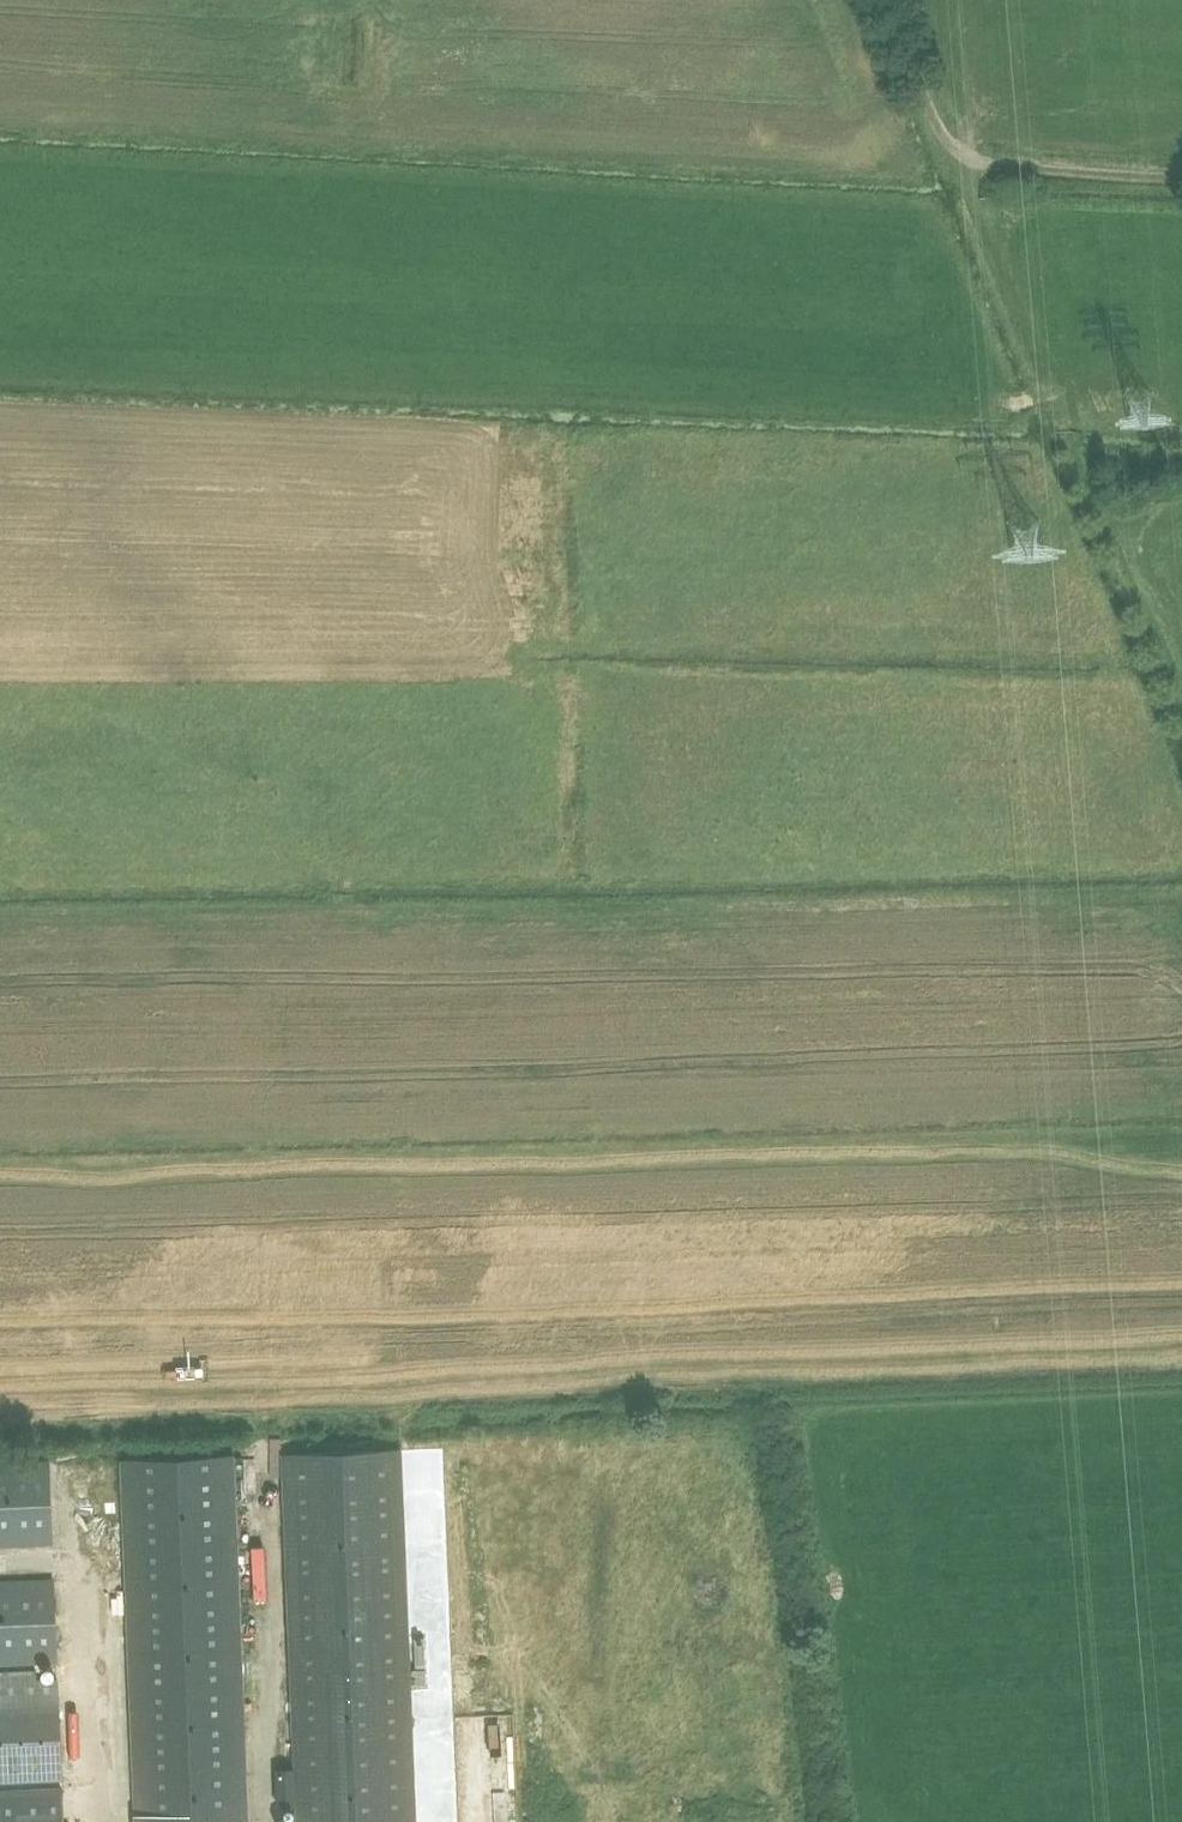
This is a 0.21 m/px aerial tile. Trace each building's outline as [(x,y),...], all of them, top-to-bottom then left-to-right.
[(282,1454),(297,1821),(414,1821),(399,1450),(282,1454)] [(121,1457),(135,1821),(248,1821),(234,1453),(121,1457)] [(0,1461),(0,1546),(53,1544),(49,1459),(0,1461)] [(0,1579),(0,1664),(58,1662),(54,1577),(0,1579)] [(62,1780),(59,1695),(0,1697),(0,1783),(62,1780)] [(296,1804),(295,1767),(277,1768),(278,1805),(296,1804)]
